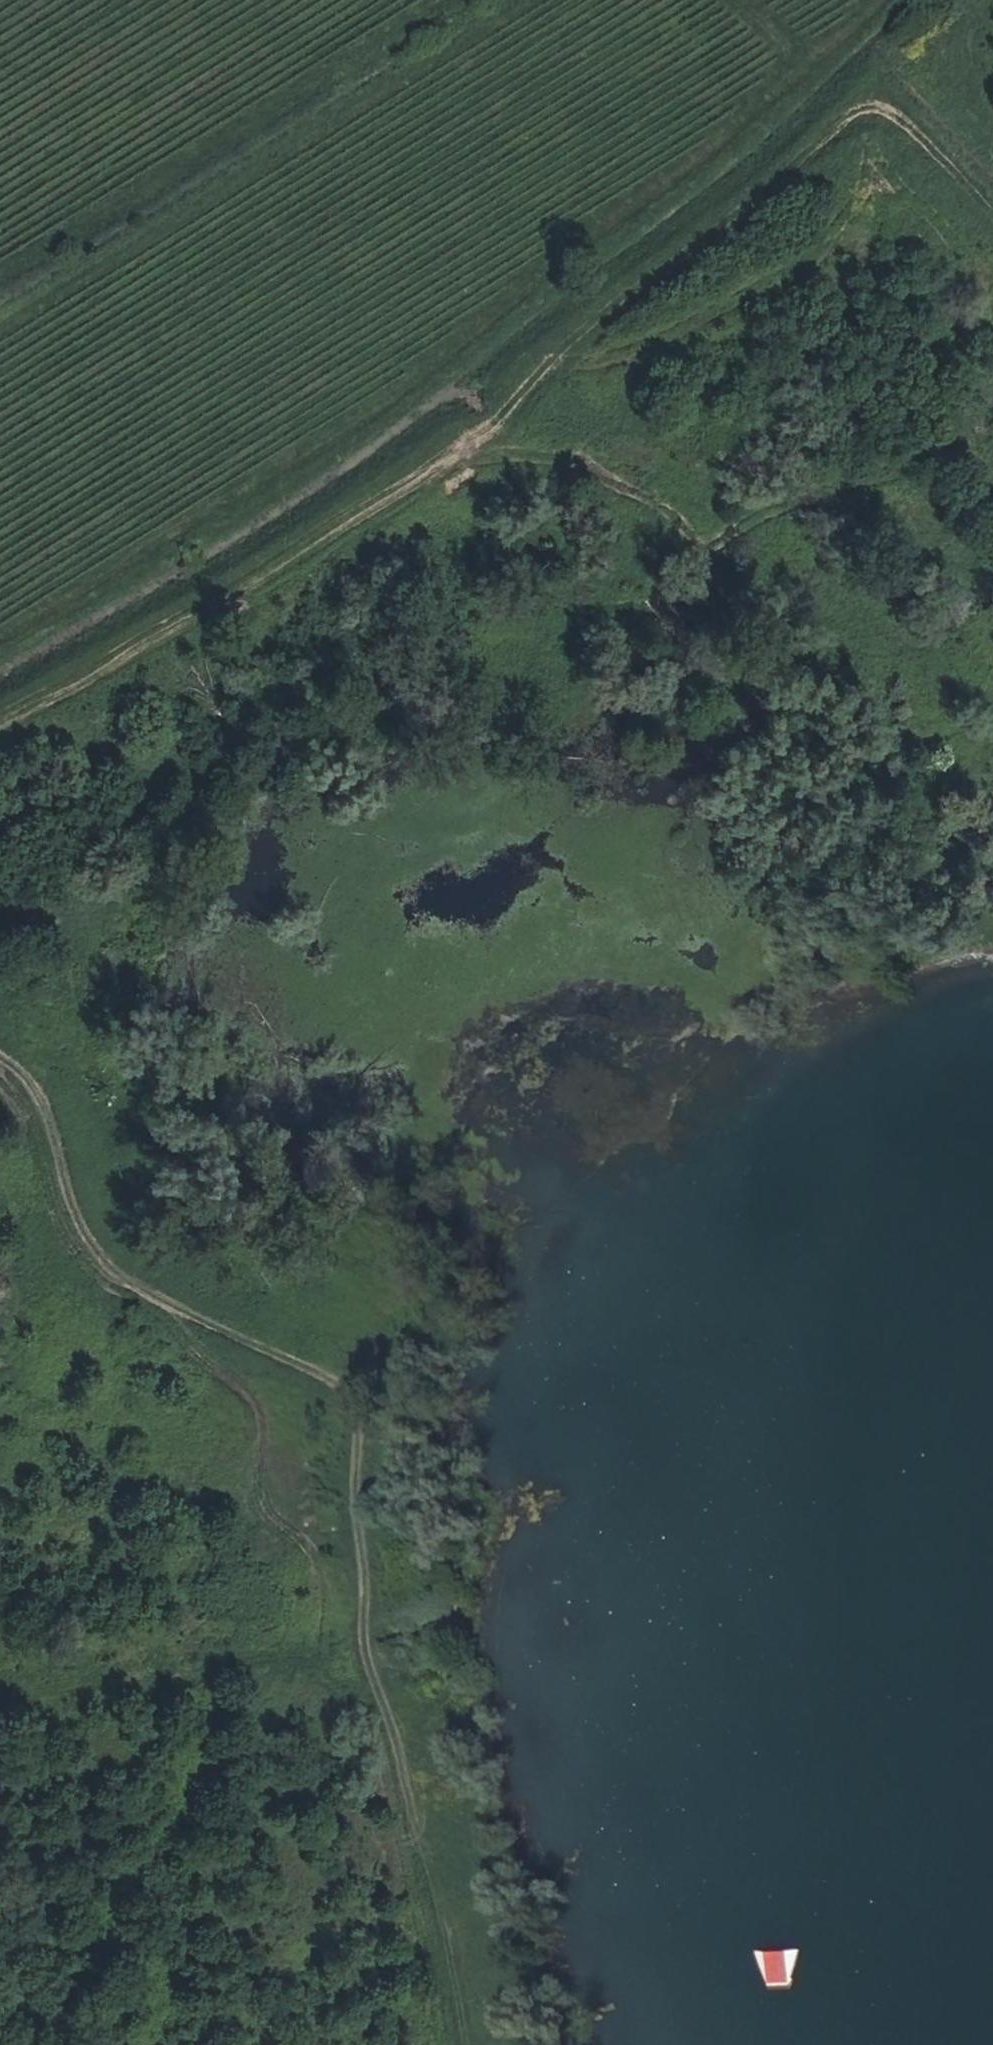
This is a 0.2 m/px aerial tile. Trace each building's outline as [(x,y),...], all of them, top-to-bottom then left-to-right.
[(180,533),(167,539),(174,551),(186,545),(180,533)]
